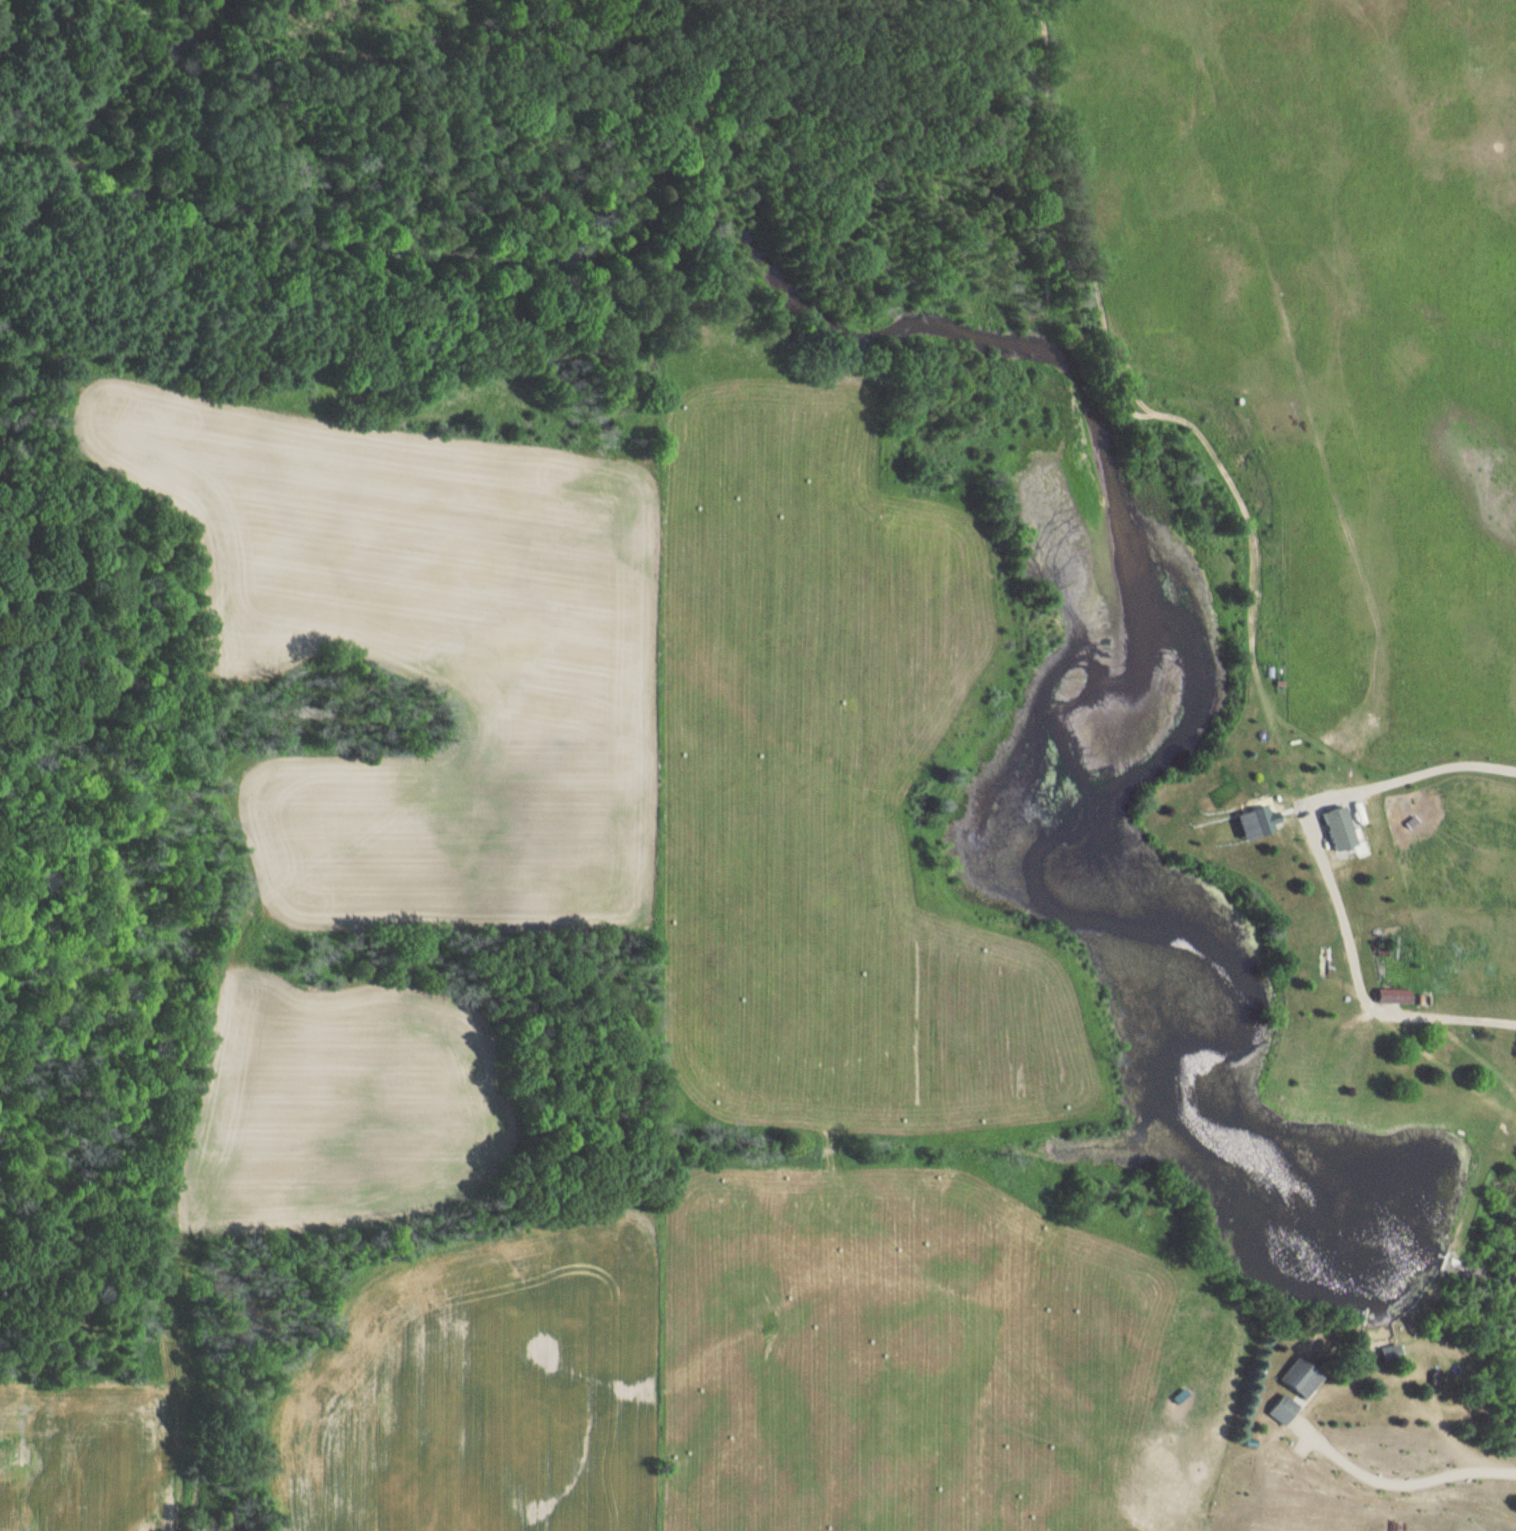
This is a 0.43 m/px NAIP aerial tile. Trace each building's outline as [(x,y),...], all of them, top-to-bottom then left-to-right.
[(1264,831),(1256,804),(1226,813),(1234,840),(1264,831)] [(1313,811),(1323,851),(1345,845),(1335,806),(1313,811)] [(1405,1004),(1405,990),(1370,990),(1370,1004),(1405,1004)] [(1371,1364),(1390,1360),(1386,1345),(1368,1348),(1371,1364)] [(1266,1381),(1294,1400),(1309,1378),(1281,1359),(1266,1381)] [(1289,1408),(1272,1395),(1258,1413),(1275,1426),(1289,1408)]
